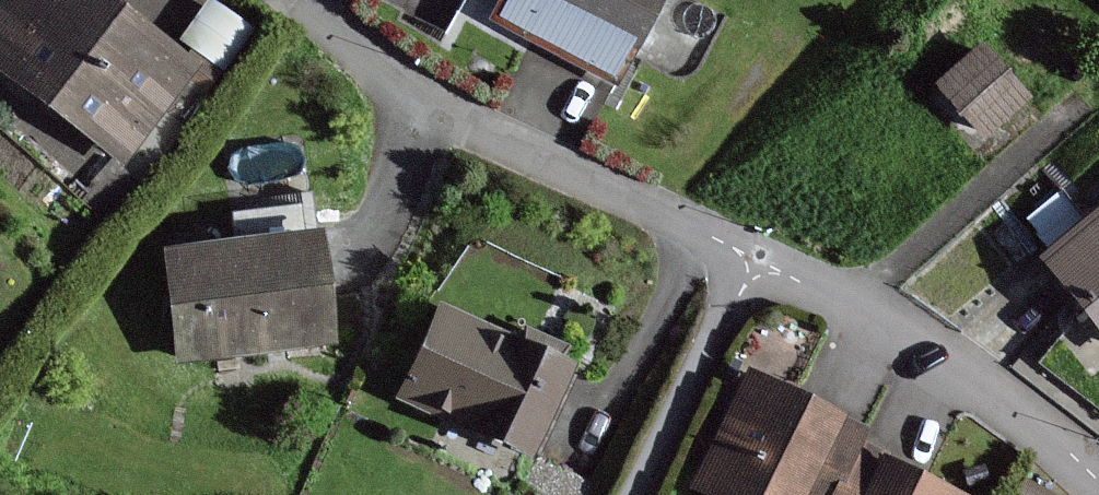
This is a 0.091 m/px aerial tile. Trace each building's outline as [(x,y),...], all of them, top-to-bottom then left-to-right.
[(196,63),(108,0),(18,0),(0,26),(0,61),(130,154),(196,63)] [(659,0),(507,0),(498,17),(618,79),(659,0)] [(984,130),(1025,95),(982,45),(941,80),(984,130)] [(240,200),(242,222),(320,217),(319,195),(240,200)] [(1049,256),(1098,317),(1098,216),(1049,256)] [(169,251),(182,355),(334,337),(322,233),(169,251)] [(444,309),(405,397),(531,453),(570,365),(444,309)] [(753,373),(699,486),(719,494),(805,494),(842,416),(753,373)] [(888,460),(871,494),(961,494),(888,460)]
